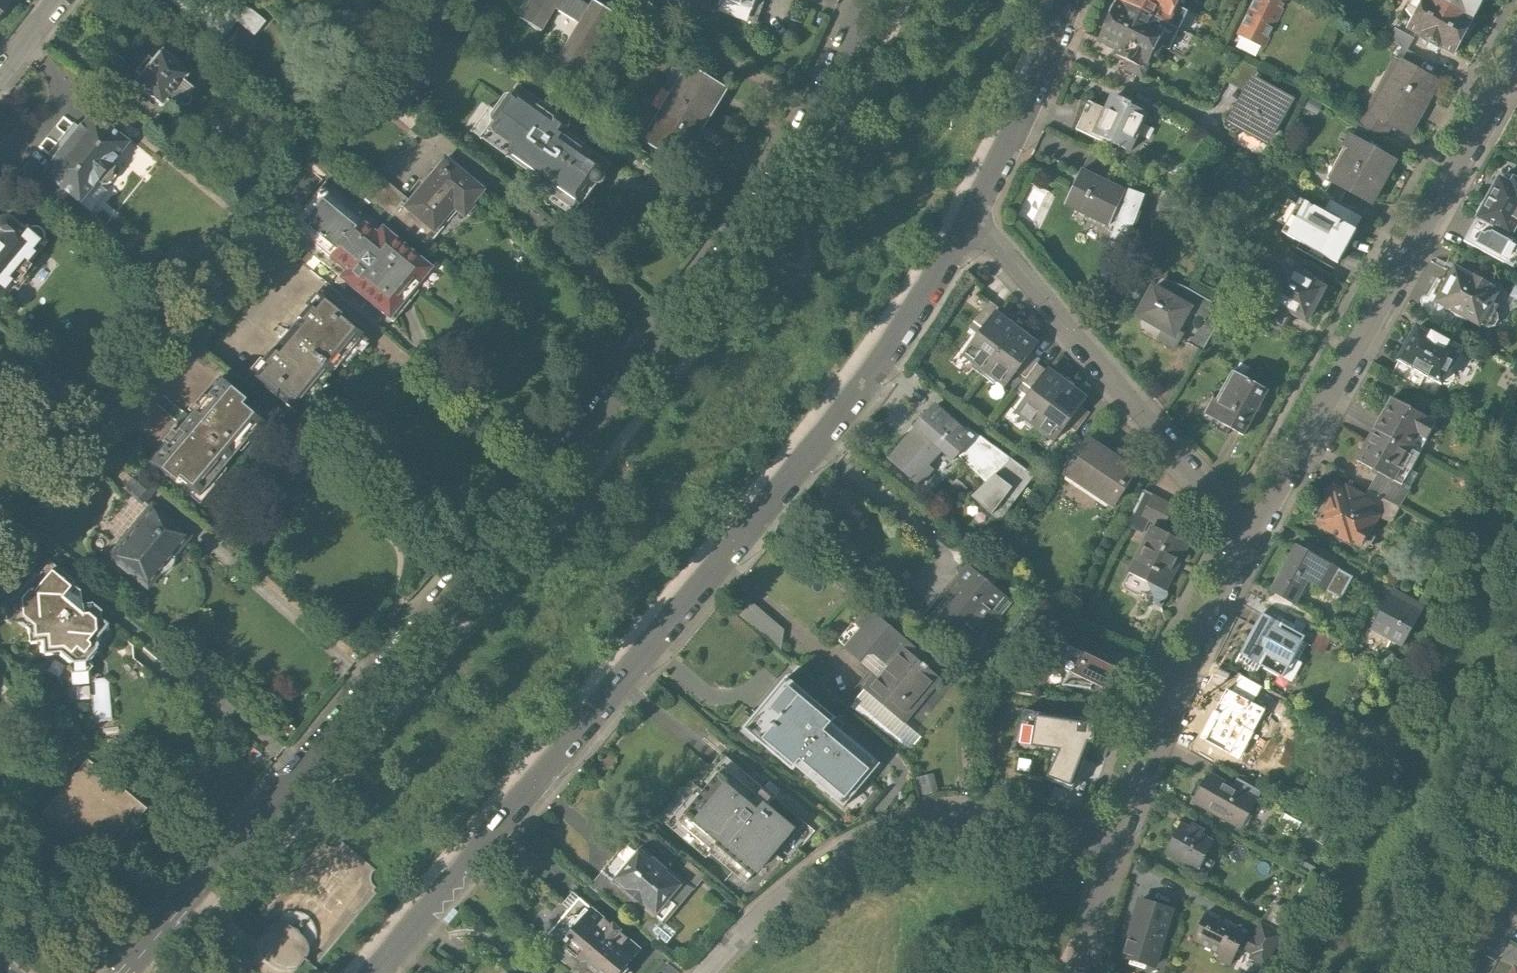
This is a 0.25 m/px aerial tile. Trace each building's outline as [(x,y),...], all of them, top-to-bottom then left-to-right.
[(17,0),(0,0),(0,21),(17,0)] [(230,35),(247,14),(263,27),(279,8),(269,0),(187,0),(230,35)] [(629,9),(615,0),(604,0),(603,2),(599,0),(539,0),(533,9),(556,23),(569,2),(593,17),(560,70),(583,84),(629,9)] [(766,20),(774,0),(713,0),(766,20)] [(1121,1),(1180,31),(1189,13),(1177,7),(1180,0),(1121,0),(1121,1)] [(1289,0),(1255,0),(1238,35),(1265,49),(1289,0)] [(1474,19),(1441,0),(1424,0),(1408,28),(1422,36),(1419,40),(1438,51),(1441,47),(1454,55),(1474,19)] [(1474,19),(1485,0),(1441,0),(1474,19)] [(1170,50),(1180,31),(1121,1),(1101,41),(1129,55),(1122,68),(1144,79),(1154,59),(1158,61),(1165,47),(1170,50)] [(1417,39),(1398,29),(1392,40),(1405,47),(1399,59),(1422,71),(1429,60),(1411,50),(1417,39)] [(169,47),(142,78),(171,102),(198,71),(169,47)] [(1442,82),(1422,71),(1399,59),(1397,57),(1361,124),(1387,138),(1393,126),(1412,137),(1442,82)] [(741,83),(701,58),(654,134),(695,158),(741,83)] [(1224,82),(1241,92),(1250,77),(1254,79),(1259,71),(1238,59),(1224,82)] [(1241,92),(1224,121),(1265,145),(1291,101),(1254,79),(1250,77),(1241,92)] [(502,101),(485,125),(560,176),(555,182),(589,205),(594,197),(596,199),(619,166),(617,158),(574,129),(582,118),(530,83),(513,108),(502,101)] [(1102,120),(1097,131),(1134,148),(1149,116),(1128,106),(1130,102),(1116,96),(1104,121),(1102,120)] [(78,189),(87,197),(136,138),(101,109),(52,168),(54,170),(78,189)] [(1398,161),(1351,135),(1344,146),(1348,148),(1329,180),(1335,183),(1355,195),(1373,205),(1398,161)] [(498,186),(458,152),(415,202),(445,227),(466,204),(476,212),(498,186)] [(67,202),(78,189),(54,170),(43,183),(67,202)] [(1124,190),(1081,170),(1064,204),(1107,225),(1124,190)] [(336,173),(292,226),(400,315),(444,262),(336,173)] [(1479,219),(1513,238),(1516,231),(1516,178),(1515,177),(1512,183),(1499,177),(1476,217),(1479,219)] [(1335,183),(1328,195),(1349,206),(1355,195),(1335,183)] [(1319,253),(1338,263),(1357,228),(1320,208),(1300,243),(1319,253)] [(39,225),(35,222),(32,225),(19,214),(15,213),(11,213),(7,214),(4,217),(3,221),(3,224),(6,228),(0,235),(0,289),(6,295),(55,239),(53,237),(54,234),(54,231),(54,228),(53,226),(51,224),(48,222),(45,222),(41,223),(39,225)] [(1466,241),(1515,269),(1516,265),(1516,240),(1513,238),(1479,219),(1466,241)] [(1312,264),(1332,275),(1338,263),(1319,253),(1312,264)] [(1294,316),(1308,323),(1327,289),(1282,264),(1263,298),(1268,301),(1294,316)] [(1454,267),(1434,303),(1480,328),(1500,292),(1454,267)] [(1127,318),(1174,334),(1184,306),(1195,309),(1201,291),(1163,278),(1161,285),(1141,278),(1127,318)] [(310,406),(375,329),(331,292),(266,369),(310,406)] [(1268,301),(1259,316),(1286,331),(1294,316),(1268,301)] [(970,328),(979,335),(995,313),(998,309),(989,302),(970,328)] [(963,355),(983,370),(1015,328),(995,313),(979,335),(963,355)] [(1470,347),(1420,319),(1396,359),(1404,363),(1429,378),(1447,388),(1470,347)] [(1035,343),(1015,328),(983,370),(1003,385),(1014,370),(1028,352),(1035,343)] [(1039,361),(1028,352),(1014,370),(1026,379),(1037,363),(1039,361)] [(1018,389),(1028,396),(1047,370),(1037,363),(1026,379),(1018,389)] [(1399,372),(1424,387),(1429,378),(1404,363),(1399,372)] [(1016,411),(1035,426),(1066,385),(1047,370),(1028,396),(1016,411)] [(1267,391),(1234,373),(1220,400),(1215,397),(1205,414),(1244,435),(1267,391)] [(207,495),(276,412),(231,375),(162,458),(207,495)] [(1085,399),(1066,385),(1035,426),(1054,440),(1065,424),(1079,406),(1085,399)] [(1392,399),(1374,430),(1419,455),(1436,423),(1392,399)] [(973,438),(937,406),(891,458),(919,484),(947,452),(954,459),(973,438)] [(1065,424),(1075,432),(1089,413),(1079,406),(1065,424)] [(1410,471),(1419,455),(1374,430),(1358,460),(1379,472),(1402,484),(1410,471)] [(1061,457),(1072,464),(1085,444),(1074,437),(1061,457)] [(1137,473),(1087,441),(1085,444),(1072,464),(1064,476),(1114,508),(1137,473)] [(1037,475),(1013,458),(982,486),(973,498),(1001,521),(1037,475)] [(137,485),(159,503),(161,500),(157,497),(166,486),(148,471),(137,485)] [(1417,474),(1410,471),(1402,484),(1379,472),(1368,490),(1399,507),(1417,474)] [(1327,524),(1323,529),(1353,546),(1356,541),(1364,546),(1382,516),(1375,512),(1380,504),(1349,486),(1346,491),(1337,486),(1318,519),(1327,524)] [(1143,492),(1126,524),(1144,532),(1149,520),(1164,527),(1174,508),(1143,492)] [(203,531),(163,498),(161,500),(159,503),(117,553),(157,586),(203,531)] [(1187,544),(1153,527),(1123,585),(1124,590),(1136,596),(1142,593),(1145,595),(1146,600),(1159,607),(1163,606),(1168,595),(1167,592),(1164,591),(1187,544)] [(1341,571),(1297,546),(1272,592),(1273,592),(1294,604),(1307,581),(1341,599),(1352,579),(1340,573),(1341,571)] [(84,578),(60,557),(47,573),(43,571),(35,580),(32,577),(16,595),(18,620),(31,619),(39,626),(39,639),(51,639),(53,650),(69,650),(81,660),(95,660),(106,648),(106,642),(103,639),(117,623),(110,617),(114,613),(109,609),(100,601),(95,597),(91,603),(85,610),(69,596),(84,578)] [(1014,602),(972,568),(946,600),(943,598),(930,614),(971,647),(997,614),(1002,617),(1014,602)] [(1424,607),(1393,591),(1372,629),(1402,646),(1424,607)] [(1294,604),(1273,592),(1267,603),(1309,626),(1315,615),(1294,604)] [(933,664),(870,611),(858,625),(863,628),(846,648),(862,661),(868,655),(876,654),(881,659),(867,675),(873,680),(865,689),(903,722),(939,679),(928,669),(933,664)] [(1262,614),(1236,663),(1253,673),(1259,663),(1283,676),(1304,637),(1291,630),(1294,624),(1282,618),(1279,624),(1262,614)] [(1117,671),(1066,645),(1057,666),(1068,672),(1061,686),(1091,689),(1094,683),(1108,691),(1117,671)] [(117,719),(116,672),(90,673),(92,719),(117,719)] [(1239,675),(1231,692),(1254,705),(1263,687),(1239,675)] [(837,718),(787,677),(744,729),(793,770),(796,767),(844,807),(881,765),(832,723),(837,718)] [(1231,692),(1226,689),(1214,711),(1220,714),(1205,740),(1236,757),(1239,759),(1265,711),(1254,705),(1231,692)] [(1052,714),(1025,710),(1023,720),(1022,720),(1014,743),(1019,744),(1015,774),(1039,777),(1073,790),(1091,743),(1094,743),(1097,725),(1081,723),(1081,719),(1052,715),(1052,714)] [(1205,740),(1197,755),(1227,773),(1236,757),(1205,740)] [(710,853),(746,883),(772,852),(777,857),(805,823),(776,799),(764,789),(730,761),(704,792),(699,788),(673,818),(711,851),(710,853)] [(1258,800),(1209,773),(1194,800),(1243,827),(1258,800)] [(941,791),(937,775),(927,777),(929,785),(922,787),(924,795),(941,791)] [(1184,818),(1164,852),(1197,871),(1211,847),(1198,840),(1204,830),(1184,818)] [(663,923),(692,889),(631,838),(602,872),(663,923)] [(580,898),(542,943),(578,972),(622,972),(641,950),(580,898)] [(1154,966),(1171,909),(1141,900),(1123,957),(1154,966)] [(1283,936),(1261,925),(1255,937),(1206,913),(1193,938),(1233,958),(1237,951),(1267,966),(1283,936)]
